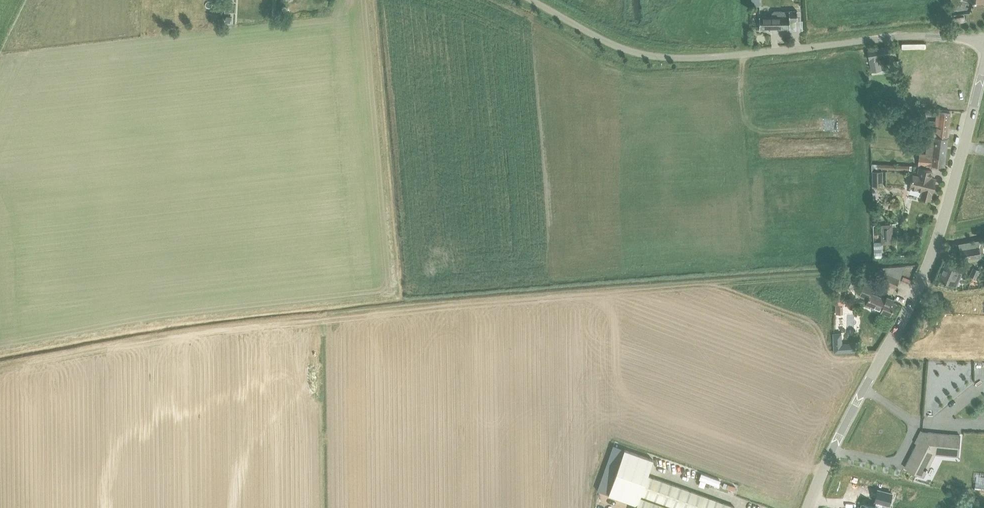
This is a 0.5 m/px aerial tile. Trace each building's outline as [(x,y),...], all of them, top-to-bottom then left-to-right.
[(760,27),(790,27),(790,20),(798,20),(798,10),(774,10),(770,15),(760,15),(760,27)] [(878,65),(877,59),(890,57),(889,46),(868,49),(871,72),(881,70),(880,65),(878,65)] [(930,127),(925,158),(922,158),(921,164),(943,166),(950,113),(939,112),(936,129),(930,127)] [(923,117),(914,116),(914,126),(922,127),(923,117)] [(932,195),(937,178),(931,176),(932,172),(920,168),(918,177),(913,176),(909,188),(922,192),(920,197),(929,200),(931,195),(932,195)] [(873,186),(882,186),(882,172),(873,172),(873,186)] [(882,245),(893,244),(892,225),(881,225),(882,242),(882,245)] [(969,259),(981,256),(979,247),(960,250),(961,260),(962,260),(959,267),(946,261),(938,279),(956,287),(969,259)] [(976,277),(979,270),(973,267),(970,275),(976,277)] [(887,275),(884,283),(896,288),(900,280),(887,275)] [(865,282),(860,294),(868,298),(866,303),(868,304),(867,307),(880,312),(889,316),(894,304),(889,302),(890,299),(885,297),(884,298),(869,292),(872,285),(865,282)] [(843,283),(834,283),(834,303),(835,303),(840,303),(843,303),(843,283)] [(842,333),(833,333),(834,353),(858,351),(858,343),(842,344),(842,333)] [(957,453),(959,435),(928,432),(927,434),(920,431),(914,442),(916,443),(904,467),(923,476),(936,451),(957,453)] [(676,486),(648,476),(653,459),(625,449),(609,494),(637,504),(636,507),(734,507),(735,507),(676,486)] [(882,503),(890,505),(892,494),(878,490),(875,501),(876,501),(874,507),(863,504),(861,507),(881,507),(882,503)]
